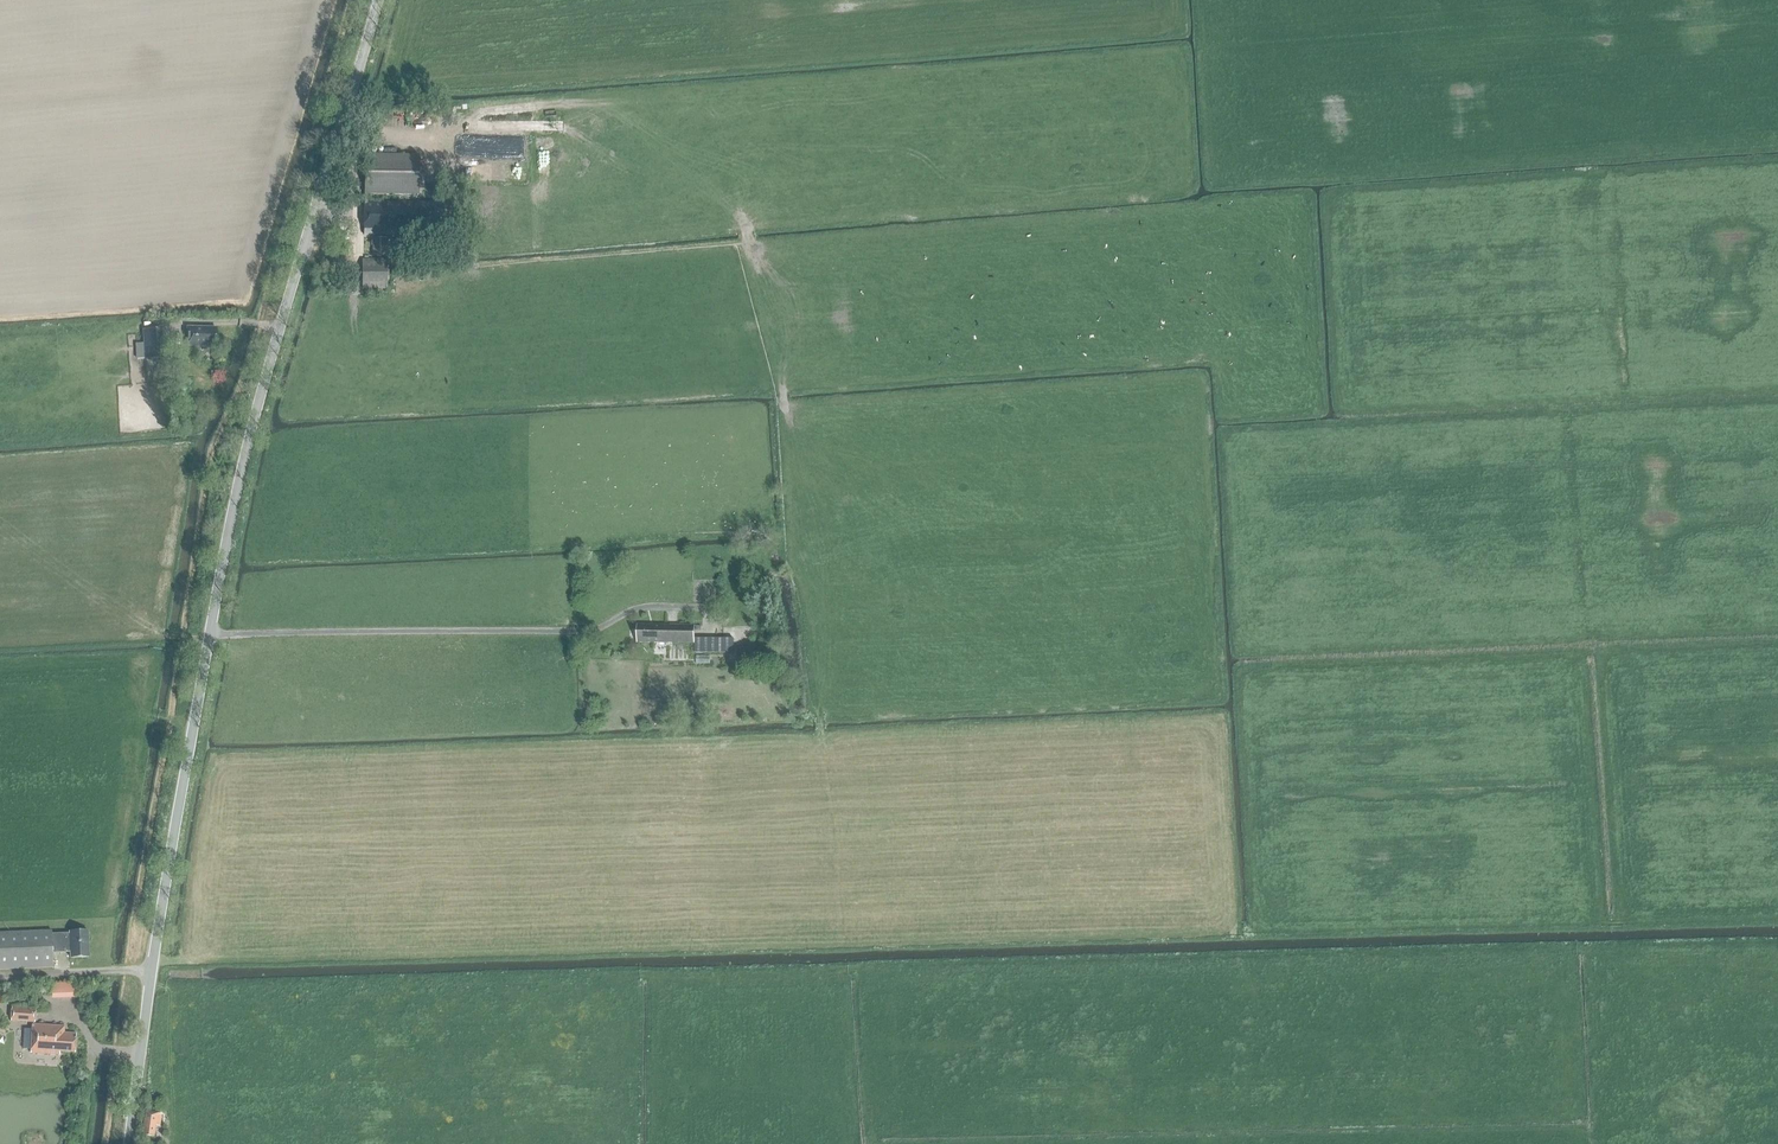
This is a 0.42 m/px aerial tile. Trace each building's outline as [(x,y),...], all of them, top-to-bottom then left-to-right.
[(419,156),(365,155),(365,194),(364,234),(414,235),(414,228),(443,229),(443,203),(368,202),(368,194),(418,195),(419,156)] [(388,255),(387,238),(372,238),(372,255),(388,255)] [(386,289),(387,259),(363,259),(362,290),(386,289)] [(216,328),(187,327),(187,347),(215,348),(216,328)] [(163,358),(162,328),(142,329),(144,359),(163,358)] [(755,603),(767,602),(766,592),(754,593),(755,603)] [(694,626),(638,625),(637,643),(694,644),(694,637),(694,626)] [(695,653),(734,653),(734,638),(695,638),(695,653)] [(51,931),(0,933),(0,969),(52,967),(52,953),(70,952),(70,958),(89,957),(88,931),(69,932),(69,933),(51,934),(51,931)] [(52,997),(74,996),(73,981),(52,982),(52,997)] [(35,1007),(12,1005),(11,1020),(34,1022),(35,1007)] [(64,1027),(32,1025),(30,1053),(59,1055),(59,1051),(75,1052),(76,1034),(63,1033),(64,1027)] [(161,1114),(145,1111),(142,1135),(153,1137),(155,1125),(159,1126),(161,1114)]
